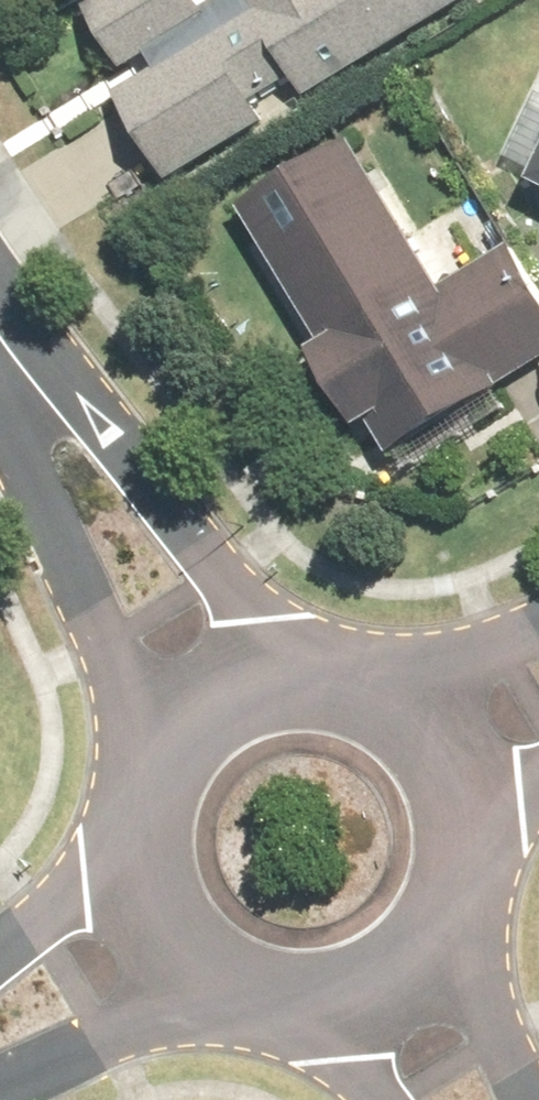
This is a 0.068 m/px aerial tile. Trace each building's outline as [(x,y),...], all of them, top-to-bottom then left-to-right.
[(473,0),(92,0),(69,13),(114,89),(98,99),(149,188),(473,0)] [(513,187),(538,198),(538,129),(513,187)] [(230,210),(305,344),(287,355),(332,436),(351,426),(371,461),(491,395),(482,380),(538,348),(538,320),(499,250),(424,293),(342,148),(230,210)]
